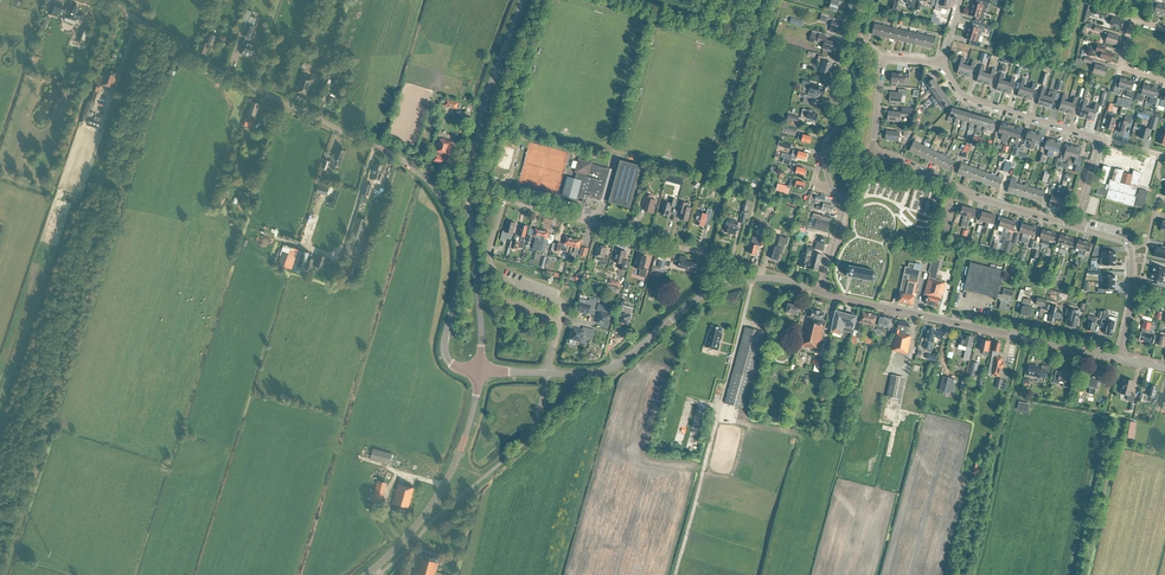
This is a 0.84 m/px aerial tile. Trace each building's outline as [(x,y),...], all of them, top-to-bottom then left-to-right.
[(849,3),(839,0),(831,0),(829,9),(837,11),(839,5),(848,7),(849,3)] [(949,0),(941,0),(941,2),(937,1),(935,9),(941,11),(943,6),(947,7),(949,0)] [(981,11),(984,12),(986,8),(987,9),(989,2),(982,1),(981,4),(973,2),(971,8),(981,11)] [(60,18),(64,8),(57,5),(52,3),(48,13),(53,15),(60,18)] [(1160,14),(1163,5),(1157,3),(1154,13),(1160,14)] [(77,12),(78,8),(71,6),(70,10),(68,9),(65,17),(75,20),(76,20),(77,18),(82,20),(84,14),(77,12)] [(984,24),(985,20),(984,19),(986,13),(984,12),(981,11),(971,8),(969,15),(976,17),(975,21),(984,24)] [(841,31),(843,23),(835,21),(836,17),(825,14),(823,20),(831,23),(830,27),(841,31)] [(1112,17),(1108,16),(1107,19),(1111,20),(1110,25),(1121,28),(1123,20),(1112,17)] [(802,26),(804,21),(791,17),(790,23),(802,26)] [(253,58),(257,45),(249,43),(250,39),(251,39),(255,26),(246,23),(242,36),(245,37),(244,42),(243,42),(240,54),(253,58)] [(881,36),(883,25),(875,23),(872,34),(881,36)] [(967,32),(980,35),(981,31),(983,32),(985,26),(978,24),(977,27),(969,25),(967,32)] [(889,38),(892,27),(883,25),(881,36),(889,38)] [(898,40),(901,29),(892,27),(889,38),(898,40)] [(85,41),(88,31),(81,28),(77,38),(85,41)] [(907,42),(909,31),(901,29),(898,40),(907,42)] [(916,44),(918,33),(909,31),(907,42),(916,44)] [(980,35),(967,32),(965,38),(970,40),(969,44),(980,48),(981,43),(978,42),(980,35)] [(1116,45),(1119,36),(1105,32),(1104,36),(1106,37),(1105,42),(1116,45)] [(213,46),(217,37),(206,33),(204,38),(203,42),(199,52),(204,54),(205,52),(206,52),(209,44),(213,46)] [(924,46),(927,35),(918,33),(916,44),(924,46)] [(827,37),(827,36),(819,34),(817,41),(824,43),(823,49),(835,53),(838,43),(826,40),(827,37)] [(927,35),(924,46),(933,48),(935,38),(927,35)] [(1111,61),(1114,53),(1104,51),(1105,47),(1098,44),(1096,51),(1101,53),(1100,58),(1111,61)] [(985,63),(988,54),(981,52),(979,61),(985,63)] [(829,74),(832,63),(824,61),(825,57),(819,55),(817,62),(823,64),(821,72),(829,74)] [(963,75),(966,65),(962,64),(964,57),(961,57),(956,73),(963,75)] [(966,65),(963,75),(971,77),(975,61),(972,60),(970,66),(966,65)] [(323,65),(318,63),(317,63),(314,72),(321,75),(324,65),(323,65)] [(1105,76),(1107,67),(1095,64),(1093,69),(1092,68),(1091,72),(1105,76)] [(983,84),(986,73),(982,72),(984,66),(981,65),(976,82),(983,84)] [(986,73),(983,84),(990,86),(995,69),(992,68),(990,74),(986,73)] [(114,81),(116,73),(106,70),(104,76),(103,76),(100,86),(112,90),(115,81),(114,81)] [(905,78),(906,73),(899,73),(899,74),(892,73),(891,82),(901,83),(901,84),(908,85),(909,78),(905,78)] [(1003,92),(1006,82),(1002,80),(1004,74),(1001,73),(996,90),(1003,92)] [(1045,85),(1048,74),(1042,73),(1039,84),(1045,85)] [(305,77),(301,75),(295,92),(297,93),(295,99),(304,102),(306,96),(308,96),(308,95),(314,79),(305,76),(305,77)] [(931,90),(939,85),(934,79),(927,84),(926,83),(927,76),(923,76),(921,86),(922,86),(924,89),(928,86),(930,90),(931,90)] [(1006,82),(1003,92),(1010,94),(1015,77),(1012,76),(1010,83),(1006,82)] [(1125,89),(1127,79),(1121,77),(1118,87),(1115,86),(1113,92),(1120,94),(1121,88),(1125,89)] [(1024,98),(1027,88),(1023,87),(1025,80),(1022,79),(1017,96),(1024,98)] [(1127,79),(1125,89),(1127,90),(1126,96),(1132,98),(1134,91),(1131,90),(1134,81),(1127,79)] [(1027,88),(1024,98),(1031,100),(1036,83),(1033,83),(1031,89),(1027,88)] [(808,94),(818,97),(819,94),(823,95),(825,88),(816,86),(816,85),(811,84),(808,94)] [(1147,95),(1150,86),(1144,84),(1141,93),(1138,92),(1136,99),(1142,101),(1144,94),(1147,95)] [(94,102),(96,97),(99,88),(93,85),(88,99),(94,102)] [(935,96),(943,91),(939,85),(931,90),(930,90),(926,92),(928,95),(932,92),(935,95),(935,96)] [(1150,86),(1147,95),(1151,96),(1149,103),(1155,105),(1157,98),(1154,97),(1157,87),(1150,86)] [(1084,87),(1083,88),(1080,87),(1077,96),(1086,98),(1088,89),(1084,87)] [(1044,106),(1047,96),(1043,95),(1045,89),(1042,88),(1037,104),(1044,106)] [(906,96),(907,89),(899,89),(898,93),(890,92),(890,101),(891,101),(891,103),(892,104),(896,105),(897,104),(897,102),(901,102),(902,96),(906,96)] [(940,103),(947,97),(943,91),(935,96),(935,95),(931,98),(932,101),(936,98),(939,102),(940,103)] [(1047,96),(1044,106),(1051,108),(1056,92),(1053,91),(1051,97),(1047,96)] [(822,101),(816,99),(816,97),(800,92),(799,96),(804,98),(803,103),(820,108),(822,101)] [(1065,112),(1068,102),(1064,101),(1066,94),(1063,94),(1058,110),(1065,112)] [(940,103),(939,102),(935,105),(937,107),(941,104),(944,109),(952,103),(947,97),(940,103)] [(1068,102),(1065,112),(1072,114),(1077,98),(1074,97),(1072,103),(1068,102)] [(457,109),(458,103),(446,99),(444,106),(457,109)] [(1086,119),(1089,108),(1085,107),(1087,101),(1081,99),(1079,105),(1082,106),(1079,117),(1086,119)] [(88,118),(93,102),(88,100),(82,116),(88,118)] [(256,116),(260,105),(252,102),(248,114),(249,114),(247,118),(243,129),(248,130),(249,128),(252,128),(254,120),(251,119),(252,115),(256,116)] [(1089,108),(1086,119),(1093,121),(1098,104),(1095,103),(1093,109),(1089,108)] [(912,116),(913,108),(902,107),(901,115),(912,116)] [(957,119),(959,110),(952,108),(950,117),(949,116),(947,122),(950,122),(951,118),(956,119),(957,119)] [(808,111),(802,109),(800,118),(806,120),(806,118),(816,121),(818,115),(812,113),(813,111),(809,109),(808,111)] [(964,121),(967,112),(959,110),(957,119),(956,119),(955,124),(957,124),(959,120),(963,121),(964,121)] [(899,122),(900,112),(889,111),(888,121),(899,122)] [(1112,129),(1115,118),(1111,117),(1113,112),(1106,111),(1104,117),(1107,118),(1105,127),(1112,129)] [(972,123),(974,115),(967,112),(964,121),(963,121),(962,126),(964,126),(966,122),(970,123),(972,123)] [(796,127),(799,117),(788,114),(785,124),(796,127)] [(979,125),(981,117),(974,115),(972,123),(970,123),(969,128),(971,128),(973,124),(978,125),(979,125)] [(1130,125),(1132,118),(1125,116),(1124,121),(1120,119),(1117,131),(1124,133),(1127,124),(1130,125)] [(986,127),(988,119),(981,117),(979,125),(978,125),(976,130),(979,130),(980,126),(985,127),(986,127)] [(98,129),(100,123),(89,119),(87,125),(98,129)] [(986,127),(985,127),(983,132),(986,133),(987,128),(993,130),(996,121),(988,119),(986,127)] [(1004,141),(1009,124),(1002,122),(999,133),(1003,134),(1001,140),(1004,141)] [(1013,137),(1016,126),(1009,124),(1004,141),(1007,142),(1009,135),(1013,137)] [(1016,126),(1013,137),(1017,138),(1015,144),(1018,145),(1023,128),(1016,126)] [(1147,139),(1150,129),(1142,127),(1139,137),(1147,139)] [(1030,149),(1035,132),(1028,130),(1025,140),(1029,141),(1027,148),(1030,149)] [(898,141),(899,132),(887,131),(886,139),(898,141)] [(1035,132),(1030,149),(1033,149),(1035,143),(1039,144),(1042,134),(1035,132)] [(810,143),(812,137),(799,134),(798,140),(810,143)] [(443,139),(438,138),(434,151),(437,152),(434,161),(443,164),(446,155),(449,156),(453,142),(443,138),(443,139)] [(1050,157),(1054,140),(1047,138),(1045,148),(1049,149),(1047,156),(1050,157)] [(1054,140),(1050,157),(1053,158),(1055,151),(1059,152),(1062,142),(1054,140)] [(918,155),(922,145),(914,141),(910,151),(918,155)] [(959,144),(954,141),(950,149),(955,151),(959,144)] [(1072,156),(1075,146),(1067,144),(1063,160),(1066,161),(1068,155),(1072,156)] [(925,159),(930,149),(922,145),(918,155),(925,159)] [(1075,146),(1072,156),(1076,157),(1074,164),(1080,165),(1083,158),(1079,157),(1082,148),(1075,146)] [(341,161),(344,152),(338,149),(336,155),(334,154),(331,160),(334,161),(332,166),(336,167),(337,165),(338,160),(341,161)] [(798,151),(793,150),(790,149),(789,149),(787,156),(797,159),(797,157),(805,160),(807,153),(799,151),(798,151)] [(933,163),(938,153),(930,149),(925,159),(933,163)] [(941,167),(946,157),(938,153),(933,163),(941,167)] [(946,157),(941,167),(949,171),(954,161),(946,157)] [(612,171),(608,170),(609,169),(592,164),(592,162),(580,159),(576,172),(577,172),(576,179),(567,176),(562,195),(576,199),(577,197),(582,198),(582,201),(585,202),(587,195),(600,198),(600,199),(603,200),(631,208),(642,166),(621,160),(618,171),(612,169),(612,171)] [(1011,162),(1005,160),(1002,171),(1008,172),(1011,162)] [(804,175),(806,169),(797,167),(798,163),(791,161),(789,169),(796,170),(796,173),(804,175)] [(966,177),(970,166),(961,163),(958,174),(966,177)] [(379,172),(382,166),(376,164),(376,166),(374,166),(370,178),(380,182),(383,174),(379,172)] [(1105,184),(1110,167),(1103,165),(1098,182),(1105,184)] [(974,180),(978,169),(970,166),(966,177),(974,180)] [(1099,183),(1096,193),(1106,196),(1106,198),(1133,206),(1135,198),(1137,199),(1134,205),(1143,208),(1148,191),(1139,189),(1138,194),(1135,193),(1137,185),(1139,185),(1142,174),(1136,171),(1136,172),(1133,171),(1132,174),(1123,172),(1124,171),(1121,170),(1115,168),(1111,180),(1110,179),(1109,184),(1106,183),(1105,185),(1099,183)] [(328,170),(326,170),(322,169),(319,178),(324,180),(328,170)] [(983,183),(987,173),(978,169),(974,180),(983,183)] [(991,186),(995,176),(987,173),(983,183),(991,186)] [(684,180),(668,175),(666,181),(682,186),(684,180)] [(995,176),(991,186),(1000,189),(1003,179),(995,176)] [(803,189),(805,183),(790,179),(789,184),(787,186),(778,184),(776,191),(787,194),(789,187),(791,185),(795,186),(795,187),(803,189)] [(326,196),(329,185),(319,182),(316,193),(326,196)] [(1016,195),(1019,184),(1010,182),(1007,192),(1016,195)] [(369,196),(372,186),(365,184),(362,194),(369,196)] [(1016,195),(1025,197),(1028,186),(1019,184),(1016,195)] [(862,195),(867,188),(863,186),(858,193),(862,195)] [(1033,200),(1036,189),(1028,186),(1025,197),(1033,200)] [(1036,189),(1033,200),(1042,202),(1045,191),(1036,189)] [(1058,197),(1060,193),(1056,192),(1055,196),(1052,196),(1049,204),(1056,206),(1058,197)] [(1058,197),(1056,206),(1062,208),(1065,199),(1061,198),(1063,194),(1060,193),(1058,197)] [(652,196),(645,194),(645,196),(642,195),(641,201),(643,201),(642,205),(646,206),(645,211),(653,213),(656,200),(651,199),(652,196)] [(675,206),(676,199),(670,198),(669,203),(663,201),(660,213),(668,216),(671,205),(675,206)] [(748,213),(751,201),(745,199),(739,222),(744,224),(747,215),(748,212),(748,213)] [(688,221),(691,208),(686,207),(687,203),(680,202),(678,212),(681,213),(680,218),(688,221)] [(833,207),(831,207),(832,205),(824,203),(823,207),(817,205),(816,209),(822,210),(822,211),(826,212),(826,210),(832,212),(833,207)] [(967,216),(970,208),(963,206),(960,214),(964,215),(960,227),(963,228),(967,216)] [(967,216),(963,228),(966,229),(970,217),(974,218),(977,210),(970,208),(967,216)] [(710,219),(712,210),(708,209),(706,214),(698,212),(695,224),(704,226),(706,218),(710,219)] [(987,222),(989,214),(982,212),(980,220),(987,222)] [(827,231),(830,222),(821,220),(822,216),(813,214),(812,218),(811,223),(811,225),(811,226),(813,227),(815,227),(827,231)] [(989,214),(987,222),(993,224),(996,216),(989,214)] [(362,234),(366,220),(357,217),(352,231),(362,234)] [(1004,237),(1009,219),(1002,217),(999,226),(1003,227),(1002,231),(1001,231),(1000,236),(1004,237)] [(736,235),(737,229),(736,228),(738,224),(732,222),(733,220),(728,219),(726,225),(728,226),(727,232),(728,233),(728,234),(730,234),(730,233),(736,235)] [(1009,219),(1004,237),(1007,238),(1009,229),(1014,230),(1016,222),(1009,219)] [(513,234),(516,223),(507,221),(505,231),(503,231),(501,240),(506,241),(507,238),(511,239),(512,234),(513,234)] [(1024,242),(1029,225),(1022,223),(1020,232),(1024,233),(1021,241),(1024,242)] [(525,237),(527,226),(522,225),(519,235),(516,234),(514,240),(512,248),(517,250),(518,247),(523,249),(525,242),(524,241),(525,237)] [(1029,225),(1024,242),(1027,243),(1030,235),(1034,236),(1036,228),(1029,225)] [(537,249),(542,230),(535,228),(533,236),(535,236),(532,249),(537,251),(537,249)] [(776,231),(771,229),(767,244),(772,245),(776,231)] [(1044,249),(1045,245),(1049,231),(1042,229),(1040,238),(1043,239),(1041,248),(1044,249)] [(542,230),(537,249),(541,250),(543,244),(546,244),(547,239),(553,241),(554,235),(549,233),(549,232),(542,230)] [(806,240),(808,232),(799,230),(797,238),(806,240)] [(1053,241),(1056,233),(1049,231),(1045,245),(1044,249),(1047,249),(1048,245),(1049,240),(1053,241)] [(1065,245),(1067,236),(1060,235),(1058,243),(1065,245)] [(571,246),(573,238),(565,236),(563,244),(557,242),(555,250),(559,251),(559,249),(566,251),(568,245),(571,246)] [(758,246),(760,241),(761,238),(753,236),(751,241),(752,242),(749,253),(756,255),(758,246)] [(1067,236),(1065,245),(1071,247),(1074,238),(1067,236)] [(573,238),(571,246),(575,247),(574,253),(578,254),(581,240),(573,238)] [(779,261),(784,240),(779,238),(777,246),(775,245),(771,259),(779,261)] [(1082,250),(1085,241),(1078,239),(1076,248),(1079,249),(1077,258),(1080,259),(1082,250)] [(998,242),(992,240),(989,250),(995,252),(998,242)] [(1009,255),(1012,243),(1005,241),(1002,252),(1009,255)] [(1082,250),(1080,259),(1083,260),(1086,251),(1089,252),(1092,243),(1085,241),(1082,250)] [(815,248),(822,250),(823,248),(824,248),(825,244),(817,242),(815,248)] [(606,265),(608,256),(605,255),(607,247),(598,244),(595,255),(599,256),(598,261),(603,262),(602,264),(606,265)] [(806,245),(804,253),(803,253),(800,266),(810,269),(813,256),(813,255),(811,255),(812,252),(814,252),(815,248),(806,245)] [(1156,245),(1154,253),(1154,254),(1164,257),(1164,247),(1156,245)] [(297,250),(290,247),(282,267),(290,270),(293,263),(294,259),(297,250)] [(587,255),(589,248),(582,247),(580,256),(585,257),(586,255),(587,255)] [(627,271),(630,261),(628,261),(630,254),(627,253),(627,252),(617,249),(614,262),(619,263),(618,269),(627,271)] [(313,260),(308,258),(309,253),(298,250),(295,259),(294,259),(293,263),(292,265),(293,266),(291,270),(302,274),(304,269),(310,271),(313,260)] [(355,254),(345,251),(342,260),(352,263),(355,254)] [(813,256),(810,269),(818,271),(822,254),(814,252),(813,256)] [(639,276),(645,278),(647,270),(643,269),(646,256),(638,254),(635,267),(640,268),(640,269),(639,276)] [(322,269),(326,258),(318,255),(316,261),(315,261),(313,266),(322,269)] [(695,270),(696,263),(686,261),(687,257),(680,256),(678,267),(695,270)] [(943,293),(946,283),(942,281),(936,279),(938,275),(937,274),(941,260),(932,258),(929,272),(930,272),(924,295),(927,296),(925,303),(939,306),(942,293),(943,293)] [(664,269),(666,262),(659,260),(657,267),(664,269)] [(1002,295),(998,294),(1004,270),(970,262),(963,290),(964,290),(997,298),(999,299),(1000,301),(1001,301),(999,309),(1009,311),(1014,291),(1004,288),(1002,295)] [(912,304),(920,270),(914,269),(915,264),(909,263),(908,267),(906,266),(898,301),(912,304)] [(874,271),(849,266),(849,268),(848,268),(847,273),(848,273),(847,276),(872,281),(876,278),(877,274),(874,271)] [(1164,276),(1164,274),(1164,269),(1154,266),(1153,273),(1164,276)] [(1151,280),(1163,283),(1164,276),(1153,273),(1151,280)] [(1045,306),(1047,299),(1037,297),(1036,304),(1045,306)] [(594,308),(597,300),(590,298),(588,304),(580,302),(578,311),(589,314),(590,307),(594,308)] [(1031,317),(1033,307),(1029,306),(1030,300),(1023,298),(1020,314),(1031,317)] [(608,326),(610,320),(609,320),(611,314),(603,312),(604,305),(598,303),(596,310),(600,311),(597,322),(603,324),(608,326)] [(798,304),(796,303),(795,305),(788,304),(786,312),(787,312),(786,313),(790,314),(791,313),(798,315),(800,306),(798,306),(798,304)] [(1048,321),(1055,322),(1058,308),(1051,306),(1048,321)] [(1078,311),(1076,311),(1076,310),(1069,308),(1066,320),(1069,321),(1068,326),(1069,326),(1069,327),(1071,327),(1072,326),(1076,327),(1080,310),(1078,310),(1078,311)] [(823,320),(825,312),(811,309),(810,317),(807,316),(799,345),(813,349),(813,348),(819,349),(826,321),(823,320)] [(854,325),(857,316),(836,310),(833,321),(831,331),(842,334),(844,327),(846,328),(845,331),(852,333),(854,325)] [(628,324),(631,315),(621,312),(618,322),(628,324)] [(874,326),(877,316),(862,312),(859,323),(865,324),(874,326)] [(1093,331),(1095,322),(1096,317),(1088,315),(1087,321),(1088,321),(1087,330),(1093,331)] [(890,328),(892,318),(879,316),(878,325),(890,328)] [(1111,326),(1112,321),(1108,320),(1107,325),(1106,325),(1104,334),(1111,335),(1113,327),(1111,326)] [(907,330),(908,323),(899,321),(898,328),(896,328),(891,350),(907,354),(911,336),(905,335),(906,330),(907,330)] [(1146,341),(1150,324),(1150,323),(1143,321),(1142,328),(1139,339),(1146,341)] [(1150,324),(1146,341),(1153,343),(1155,335),(1151,334),(1152,331),(1153,331),(1155,325),(1150,324)] [(723,328),(711,325),(710,331),(709,330),(704,347),(718,350),(720,343),(720,340),(721,341),(723,334),(722,333),(723,328)] [(744,408),(752,377),(763,331),(745,326),(725,403),(744,408)] [(882,328),(876,326),(876,328),(874,327),(873,332),(875,332),(875,334),(881,335),(882,328)] [(592,337),(594,330),(583,327),(582,330),(573,328),(570,339),(577,340),(576,341),(582,343),(583,337),(583,335),(592,337)] [(935,330),(935,329),(932,328),(931,329),(928,329),(925,340),(922,338),(920,345),(923,346),(923,347),(931,350),(935,336),(937,337),(937,338),(943,340),(945,333),(940,331),(939,332),(936,331),(935,330)] [(968,360),(974,337),(966,335),(965,338),(961,338),(959,344),(958,344),(957,349),(966,350),(964,359),(968,360)] [(987,357),(990,341),(981,339),(979,349),(983,350),(983,354),(986,355),(986,356),(987,357)] [(1001,343),(995,342),(988,374),(998,376),(1000,368),(1002,368),(1003,364),(1001,364),(1002,358),(998,357),(1001,343)] [(938,357),(927,354),(926,359),(929,359),(928,363),(936,364),(936,361),(937,361),(938,357)] [(819,368),(821,360),(814,358),(812,364),(815,364),(814,367),(819,368)] [(977,371),(978,363),(971,361),(969,371),(975,373),(976,370),(977,371)] [(1041,370),(1037,369),(1038,366),(1029,364),(1027,375),(1045,378),(1046,374),(1049,375),(1051,367),(1042,365),(1041,370)] [(1067,387),(1071,371),(1061,369),(1060,372),(1056,371),(1053,383),(1059,384),(1059,381),(1064,382),(1063,383),(1062,386),(1067,387)] [(898,399),(903,377),(891,374),(886,397),(898,399)] [(954,394),(957,383),(955,383),(956,379),(942,376),(939,390),(943,391),(945,392),(954,394)] [(1097,389),(1099,378),(1088,376),(1086,387),(1089,387),(1089,389),(1088,397),(1093,398),(1094,394),(1095,389),(1097,389)] [(1133,401),(1135,394),(1131,393),(1134,381),(1124,378),(1121,392),(1128,394),(1127,399),(1133,401)] [(1156,403),(1157,397),(1154,396),(1157,387),(1150,385),(1147,395),(1151,396),(1150,398),(1151,398),(1150,402),(1156,403)] [(1028,412),(1029,403),(1019,401),(1017,409),(1028,412)] [(765,413),(780,416),(781,412),(777,411),(777,408),(772,407),(771,410),(766,409),(765,413)] [(388,464),(391,454),(373,449),(370,459),(388,464)] [(381,503),(386,483),(377,481),(372,501),(381,503)] [(408,508),(414,488),(398,484),(392,504),(394,504),(392,511),(404,514),(406,508),(408,508)] [(439,555),(422,550),(420,558),(419,558),(413,574),(434,574),(438,563),(437,563),(439,555)]
